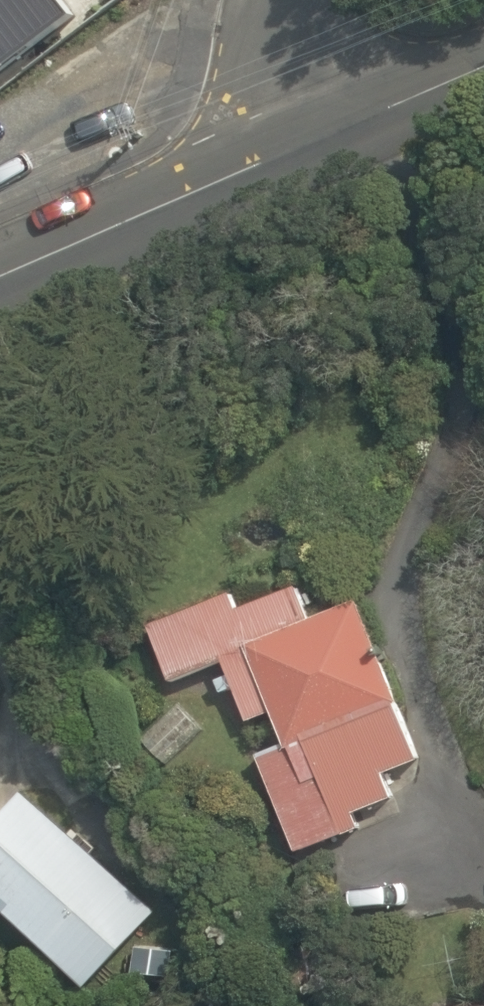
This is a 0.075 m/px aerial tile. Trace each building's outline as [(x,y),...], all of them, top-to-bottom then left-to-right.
[(77,9),(70,0),(0,0),(0,65),(77,9)] [(286,742),(258,753),(299,850),(363,825),(357,809),(396,795),(387,771),(421,758),(399,703),(402,702),(359,597),(311,616),(299,584),(241,607),(234,590),(149,624),(172,679),(225,657),(231,672),(217,678),(221,691),(237,686),(249,720),(273,710),(286,742)] [(204,727),(179,702),(143,737),(167,762),(204,727)] [(0,817),(0,903),(90,984),(159,909),(24,790),(0,817)] [(331,974),(322,941),(274,954),(283,987),(331,974)] [(173,977),(176,948),(136,945),(135,974),(173,977)]
